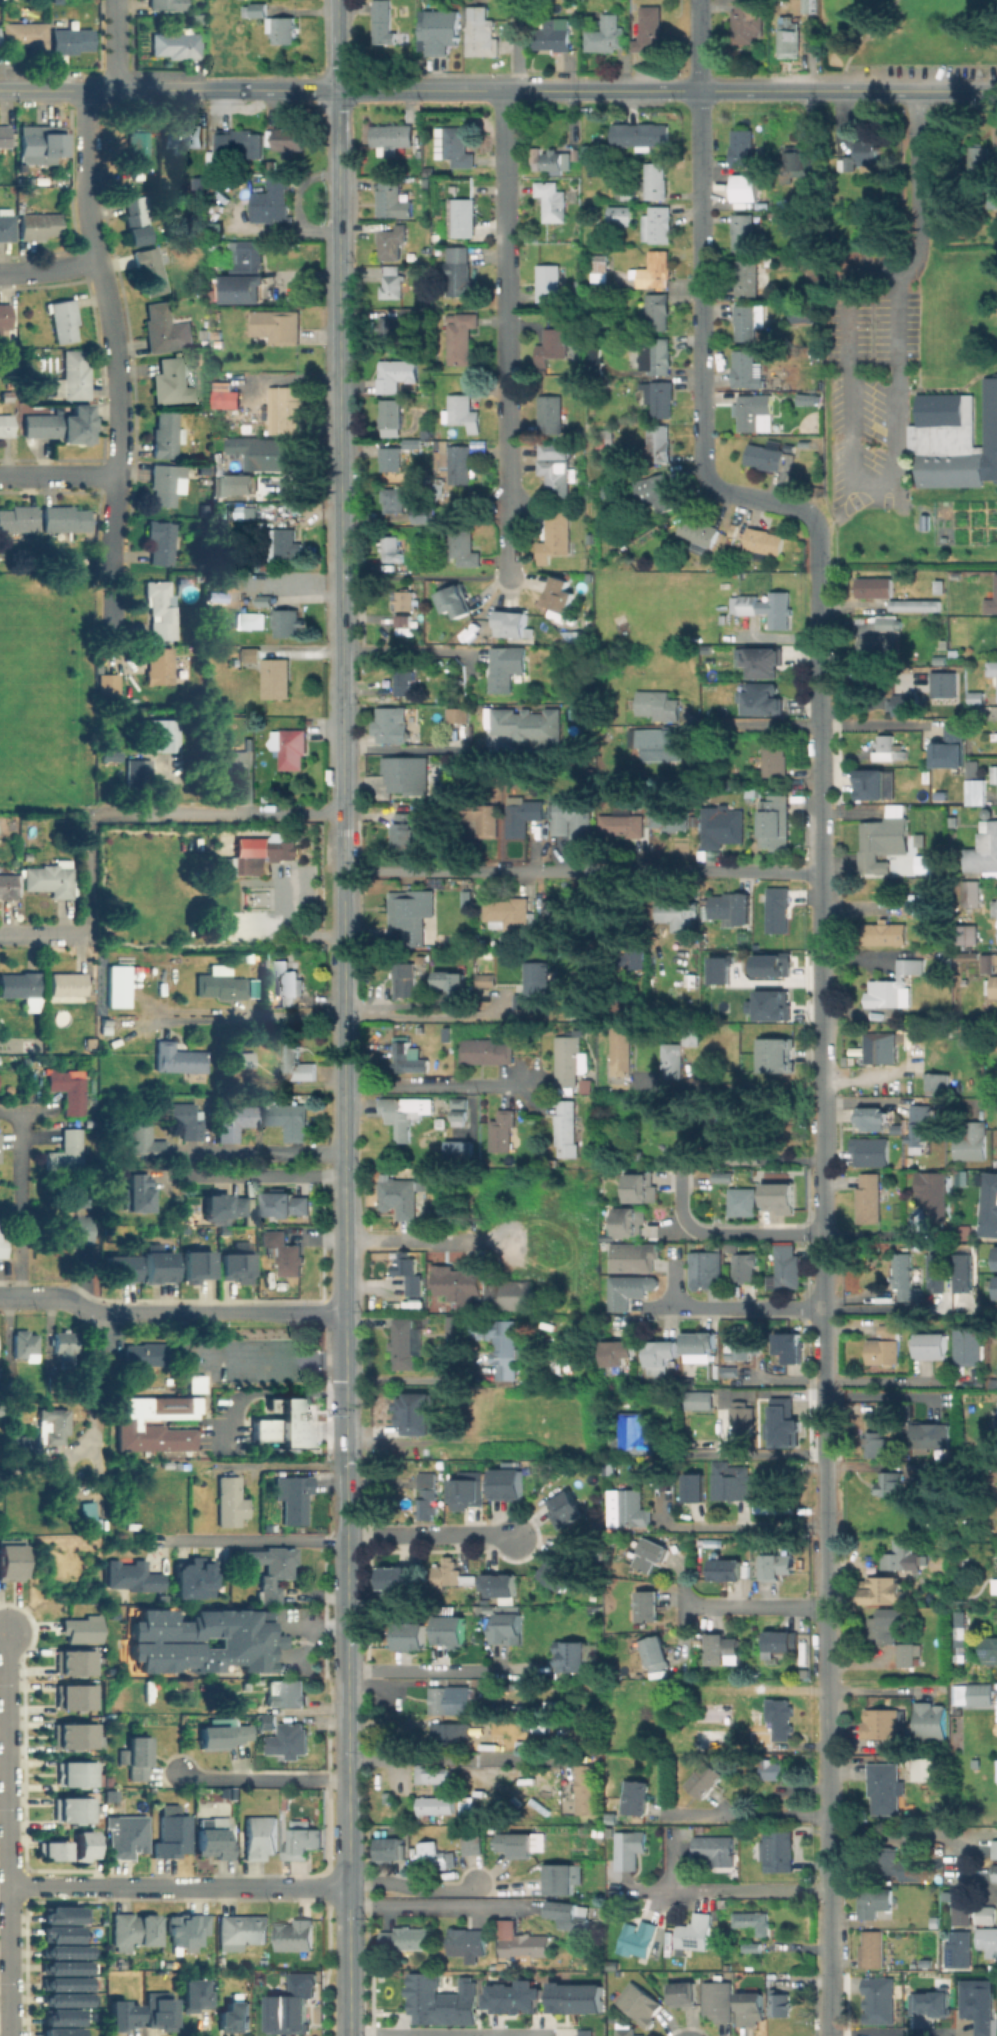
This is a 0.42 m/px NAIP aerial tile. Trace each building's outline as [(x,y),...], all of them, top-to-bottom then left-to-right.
[(150,8),(150,0),(187,0),(186,8),(150,8)] [(375,44),(374,0),(391,0),(392,31),(396,31),(396,43),(375,44)] [(736,10),(736,0),(755,0),(755,4),(755,13),(762,13),(763,30),(753,30),(754,42),(733,43),(732,10),(736,10)] [(804,13),(804,0),(812,0),(812,13),(804,13)] [(267,16),(260,16),(260,22),(252,22),(252,16),(244,16),(244,5),(250,5),(250,2),(267,2),(267,16)] [(658,42),(658,50),(632,50),(632,39),(638,39),(638,31),(641,31),(641,6),(661,6),(662,37),(658,37),(658,42)] [(499,33),(499,56),(467,56),(468,9),(491,9),(490,33),(499,33)] [(458,11),(458,46),(449,46),(449,56),(427,55),(428,38),(419,38),(419,20),(429,20),(429,11),(458,11)] [(619,29),(625,29),(625,47),(616,47),(616,50),(587,50),(587,30),(604,30),(604,12),(619,12),(619,29)] [(267,16),(295,17),(295,43),(274,43),(274,31),(268,31),(267,16)] [(557,17),(557,29),(570,28),(571,50),(556,50),(556,47),(536,47),(536,28),(546,28),(546,18),(557,17)] [(46,22),(47,50),(28,50),(28,44),(3,44),(3,23),(46,22)] [(790,56),(779,57),(779,29),(785,29),(785,22),(799,22),(799,56),(790,56)] [(51,28),(93,28),(93,50),(77,50),(77,53),(51,54),(51,28)] [(200,58),(168,58),(168,55),(152,55),(152,32),(200,32),(200,58)] [(9,146),(0,146),(0,125),(9,125),(9,146)] [(204,132),(204,146),(163,147),(163,125),(204,125),(204,132)] [(413,125),(413,145),(372,146),(372,126),(413,125)] [(671,126),(671,145),(652,145),(652,153),(636,153),(636,145),(613,145),(613,125),(671,126)] [(66,127),(66,155),(55,155),(55,164),(21,164),(22,127),(66,127)] [(142,129),(142,131),(147,131),(147,170),(144,169),(144,181),(124,181),(124,170),(126,170),(126,155),(128,155),(128,130),(132,131),(132,127),(142,127),(142,129)] [(467,127),(467,153),(475,153),(476,166),(453,166),(453,158),(444,158),(445,155),(438,155),(438,146),(445,146),(445,127),(467,127)] [(305,150),(275,150),(275,128),(305,128),(305,150)] [(262,133),(262,157),(239,157),(239,155),(232,155),(232,152),(218,151),(218,129),(253,129),(253,133),(262,133)] [(752,165),(731,165),(731,129),(753,129),(752,165)] [(881,140),(881,161),(857,161),(858,140),(881,140)] [(989,146),(989,177),(970,177),(970,146),(989,146)] [(540,161),(531,161),(531,147),(541,147),(540,161)] [(563,174),(551,174),(551,169),(544,169),(544,152),(550,152),(550,148),(557,148),(557,152),(572,152),(572,169),(564,169),(563,174)] [(804,160),(808,160),(808,176),(793,177),(793,182),(781,182),(780,152),(804,151),(804,160)] [(848,166),(848,170),(838,170),(839,158),(848,159),(848,166)] [(667,189),(668,198),(647,198),(647,191),(640,191),(639,178),(647,177),(647,163),(667,163),(667,189)] [(434,167),(434,175),(424,175),(424,167),(434,167)] [(204,175),(204,187),(196,187),(196,175),(204,175)] [(759,175),(759,202),(731,202),(731,175),(759,175)] [(290,177),(291,188),(285,188),(285,203),(288,203),(288,215),(294,215),(294,220),(277,220),(276,217),(252,217),(252,192),(271,192),(271,188),(268,188),(268,177),(290,177)] [(401,216),(378,216),(378,189),(381,189),(381,179),(401,179),(401,216)] [(558,181),(558,190),(565,190),(566,220),(544,221),(543,195),(535,195),(535,181),(558,181)] [(634,189),(634,199),(617,199),(617,191),(623,191),(623,189),(634,189)] [(988,189),(996,189),(996,212),(988,212),(988,189)] [(130,245),(124,214),(127,214),(124,199),(145,194),(151,223),(146,224),(149,241),(130,245)] [(226,194),(226,205),(208,205),(208,194),(226,194)] [(475,236),(453,236),(453,198),(475,198),(475,236)] [(632,225),(609,225),(609,206),(633,206),(632,225)] [(670,206),(671,242),(649,242),(649,239),(643,239),(643,214),(650,214),(650,206),(670,206)] [(14,240),(0,240),(0,207),(10,207),(10,215),(13,215),(14,240)] [(60,213),(60,233),(44,234),(44,239),(19,239),(19,213),(60,213)] [(753,249),(733,249),(733,214),(752,214),(753,249)] [(406,223),(406,241),(400,241),(400,259),(380,259),(380,230),(396,230),(396,223),(406,223)] [(261,275),(261,293),(258,293),(258,302),(229,302),(229,277),(234,277),(234,243),(262,243),(261,275)] [(168,290),(144,297),(132,252),(155,245),(168,290)] [(470,248),(470,255),(470,279),(479,278),(480,301),(468,301),(468,295),(448,295),(448,278),(447,278),(445,278),(445,263),(447,263),(447,254),(448,254),(448,248),(470,248)] [(669,259),(669,286),(641,286),(642,268),(650,268),(650,250),(669,250),(669,259)] [(607,272),(607,273),(594,273),(594,258),(607,258),(607,272)] [(758,275),(758,296),(737,295),(738,259),(759,259),(758,275)] [(560,301),(539,301),(538,264),(559,263),(560,301)] [(204,269),(204,283),(194,282),(194,269),(204,269)] [(403,297),(382,297),(382,285),(384,285),(384,275),(403,275),(403,297)] [(634,278),(634,287),(624,287),(624,278),(634,278)] [(219,285),(219,302),(208,302),(208,285),(219,285)] [(648,329),(648,295),(669,295),(669,329),(648,329)] [(73,297),(78,322),(74,323),(77,339),(57,343),(51,311),(46,311),(45,303),(73,297)] [(167,300),(170,324),(191,321),(194,346),(148,352),(144,320),(147,319),(145,304),(167,300)] [(10,328),(0,328),(0,303),(10,303),(10,328)] [(813,303),(813,322),(790,322),(790,303),(813,303)] [(757,329),(757,340),(736,340),(736,305),(757,304),(757,329)] [(420,317),(403,317),(403,307),(420,307),(420,317)] [(299,344),(272,343),(271,335),(250,335),(251,310),(299,311),(299,344)] [(471,344),(471,364),(449,364),(449,315),(456,315),(456,313),(478,313),(478,327),(471,327),(471,344)] [(398,317),(399,340),(381,341),(381,329),(377,329),(377,324),(381,324),(381,317),(398,317)] [(567,327),(568,356),(537,356),(537,343),(545,343),(545,327),(567,327)] [(640,374),(640,340),(670,340),(669,375),(640,374)] [(601,347),(601,361),(603,361),(603,373),(586,373),(586,360),(589,360),(590,347),(601,347)] [(209,348),(209,363),(199,363),(199,348),(209,348)] [(763,387),(733,386),(734,349),(755,350),(754,375),(764,376),(763,387)] [(89,365),(89,398),(63,399),(64,395),(54,395),(54,378),(63,378),(63,350),(85,350),(85,365),(89,365)] [(181,356),(181,359),(188,358),(189,373),(183,374),(184,385),(193,385),(194,399),(154,402),(152,373),(160,372),(159,357),(181,356)] [(418,362),(418,379),(400,379),(400,392),(381,392),(381,362),(418,362)] [(984,379),(996,379),(996,477),(984,477),(984,485),(921,485),(921,452),(911,452),(911,426),(917,426),(917,392),(975,393),(975,450),(984,450),(984,379)] [(231,382),(213,381),(212,407),(238,408),(239,391),(230,390),(231,382)] [(671,382),(672,416),(652,417),(652,402),(639,402),(639,382),(671,382)] [(303,386),(303,399),(307,399),(308,430),(282,430),(281,386),(303,386)] [(8,400),(1,401),(1,391),(12,391),(12,400),(8,400)] [(818,404),(818,393),(795,393),(795,403),(818,404)] [(471,394),(471,411),(480,411),(480,433),(469,433),(469,423),(444,423),(444,410),(449,410),(449,394),(471,394)] [(562,394),(562,432),(540,432),(540,395),(562,394)] [(772,394),(772,413),(767,413),(767,430),(739,431),(739,394),(772,394)] [(402,399),(402,435),(382,435),(382,399),(402,399)] [(177,411),(177,427),(184,428),(184,443),(177,442),(176,457),(152,456),(153,426),(155,426),(156,410),(177,411)] [(12,435),(0,435),(0,414),(12,414),(12,435)] [(79,414),(79,442),(60,442),(60,436),(24,436),(24,414),(79,414)] [(273,414),(273,429),(259,429),(259,414),(273,414)] [(670,425),(670,460),(648,460),(648,455),(645,455),(645,443),(648,443),(648,425),(670,425)] [(601,446),(596,447),(596,437),(607,437),(608,446),(601,446)] [(293,440),(293,469),(246,469),(246,456),(229,456),(229,440),(293,440)] [(420,448),(420,450),(406,450),(406,441),(420,441),(420,448)] [(567,442),(567,458),(540,457),(541,442),(567,442)] [(792,455),(789,469),(780,468),(780,470),(745,463),(749,443),(784,450),(784,454),(792,455)] [(471,445),(472,483),(448,483),(448,466),(441,466),(441,451),(449,451),(448,445),(471,445)] [(402,447),(402,470),(381,470),(381,447),(402,447)] [(569,460),(569,499),(547,499),(547,473),(540,473),(539,461),(569,460)] [(185,477),(184,497),(174,496),(174,506),(153,504),(155,489),(151,488),(152,464),(181,466),(180,477),(185,477)] [(208,464),(208,473),(199,473),(199,464),(208,464)] [(667,471),(678,506),(658,512),(653,498),(641,502),(634,481),(667,471)] [(248,476),(248,491),(228,492),(228,476),(248,476)] [(404,512),(388,511),(388,490),(404,490),(404,512)] [(35,530),(0,531),(0,510),(10,509),(10,505),(35,505),(35,530)] [(88,509),(89,530),(71,531),(71,536),(57,537),(57,530),(42,531),(42,506),(72,506),(72,509),(88,509)] [(431,506),(431,522),(413,522),(413,506),(431,506)] [(571,514),(570,555),(548,555),(548,565),(540,565),(540,541),(548,541),(548,513),(571,514)] [(720,528),(711,547),(678,532),(686,513),(720,528)] [(181,534),(179,564),(151,563),(152,538),(146,538),(147,521),(175,523),(174,534),(181,534)] [(467,536),(467,542),(472,543),(472,551),(480,551),(480,565),(458,565),(458,556),(450,556),(450,560),(442,560),(442,542),(450,542),(450,525),(467,525),(467,536)] [(784,534),(780,554),(745,547),(749,526),(784,534)] [(302,542),(302,553),(295,552),(295,560),(269,560),(270,528),(295,529),(295,542),(302,542)] [(399,562),(399,563),(384,563),(384,538),(399,538),(399,562)] [(995,573),(996,573),(996,612),(985,612),(985,598),(996,598),(995,573)] [(576,595),(570,613),(544,604),(554,576),(568,581),(564,591),(576,595)] [(893,577),(893,596),(858,596),(858,577),(893,577)] [(168,580),(169,594),(174,594),(176,637),(151,638),(149,605),(144,605),(143,581),(168,580)] [(944,581),(944,592),(933,592),(933,581),(944,581)] [(462,586),(473,610),(457,617),(453,609),(458,607),(457,604),(445,609),(440,596),(462,586)] [(272,587),(272,605),(258,605),(258,587),(272,587)] [(420,591),(420,609),(396,609),(396,591),(420,591)] [(788,591),(788,628),(769,628),(769,613),(740,613),(740,595),(758,595),(758,600),(769,601),(768,591),(788,591)] [(919,610),(893,609),(893,599),(940,600),(939,610),(919,610)] [(298,609),(298,636),(277,636),(277,618),(274,618),(274,609),(298,609)] [(536,627),(536,641),(507,641),(507,636),(501,636),(501,611),(526,611),(526,627),(536,627)] [(412,613),(412,625),(395,625),(395,613),(412,613)] [(895,617),(895,629),(877,629),(877,617),(895,617)] [(200,634),(199,642),(192,641),(192,634),(200,634)] [(888,654),(863,654),(863,635),(887,635),(888,654)] [(259,643),(259,662),(240,662),(241,643),(259,643)] [(172,647),(172,683),(146,684),(145,647),(172,647)] [(526,648),(526,675),(513,675),(513,692),(493,692),(493,648),(526,648)] [(780,666),(780,679),(749,679),(750,658),(739,658),(739,650),(780,650),(780,666)] [(944,654),(944,664),(931,664),(931,654),(944,654)] [(289,658),(290,697),(263,698),(262,658),(289,658)] [(987,661),(996,661),(996,675),(987,675),(987,661)] [(410,667),(410,670),(414,670),(414,679),(418,679),(418,700),(397,700),(397,667),(410,667)] [(957,674),(956,697),(933,697),(933,674),(957,674)] [(119,676),(119,698),(98,697),(99,676),(119,676)] [(775,684),(775,695),(785,695),(785,715),(745,715),(746,702),(737,702),(737,692),(746,692),(746,684),(775,684)] [(681,698),(680,720),(656,719),(657,714),(638,714),(638,690),(669,691),(669,698),(681,698)] [(918,693),(917,715),(894,714),(894,694),(910,694),(910,690),(916,690),(916,693),(918,693)] [(983,691),(983,704),(968,704),(968,691),(983,691)] [(401,705),(402,722),(408,722),(409,734),(402,734),(402,747),(375,748),(375,721),(378,721),(377,706),(401,705)] [(984,717),(971,718),(971,707),(983,706),(984,717)] [(469,709),(469,723),(449,723),(449,709),(469,709)] [(563,710),(562,746),(510,745),(510,736),(496,736),(496,712),(552,712),(552,710),(563,710)] [(967,723),(968,766),(936,766),(936,742),(950,742),(949,723),(967,723)] [(179,724),(179,752),(138,752),(139,724),(179,724)] [(306,729),(305,753),(302,753),(302,768),(280,768),(281,748),(273,748),(267,743),(272,737),(272,729),(306,729)] [(682,729),(683,759),(643,760),(643,757),(631,757),(630,729),(682,729)] [(876,734),(892,734),(892,744),(900,744),(900,751),(904,751),(904,758),(891,758),(891,760),(871,760),(871,751),(876,751),(876,746),(873,746),(873,740),(876,740),(876,734)] [(786,737),(786,754),(787,754),(787,775),(763,775),(763,737),(786,737)] [(240,750),(240,751),(253,751),(253,776),(217,776),(218,755),(215,755),(215,751),(222,751),(223,749),(223,742),(239,742),(239,746),(240,746),(240,750)] [(120,751),(120,762),(108,762),(108,751),(120,751)] [(429,758),(429,794),(392,794),(392,785),(389,785),(389,771),(385,771),(385,758),(429,758)] [(978,761),(978,777),(970,777),(970,761),(978,761)] [(151,762),(151,785),(127,785),(127,762),(151,762)] [(989,766),(989,783),(996,783),(996,797),(996,766),(989,766)] [(888,770),(888,799),(861,799),(861,770),(888,770)] [(985,779),(985,803),(967,803),(967,779),(985,779)] [(936,790),(950,791),(950,800),(936,799),(936,790)] [(790,797),(789,851),(761,851),(761,799),(780,799),(780,797),(790,797)] [(497,804),(498,836),(477,836),(477,819),(461,819),(461,800),(479,800),(479,804),(497,804)] [(543,800),(544,819),(527,819),(527,836),(507,836),(507,804),(524,804),(524,800),(543,800)] [(591,801),(592,836),(572,837),(571,819),(555,819),(555,801),(591,801)] [(681,806),(681,826),(652,826),(653,805),(681,806)] [(907,807),(907,855),(880,855),(880,861),(889,861),(889,873),(862,873),(862,824),(890,824),(890,806),(907,807)] [(743,836),(743,845),(717,845),(717,849),(703,849),(703,809),(732,809),(732,814),(744,814),(743,836)] [(414,812),(415,848),(395,848),(395,812),(414,812)] [(644,814),(644,836),(628,836),(628,833),(601,833),(600,815),(644,814)] [(981,822),(996,822),(996,878),(966,878),(966,850),(981,850),(981,822)] [(927,833),(926,845),(914,845),(914,833),(927,833)] [(301,844),(301,854),(297,854),(297,858),(283,857),(283,861),(272,861),(273,840),(297,840),(297,844),(301,844)] [(267,854),(268,873),(251,873),(250,855),(267,854)] [(243,872),(234,873),(234,857),(243,856),(243,872)] [(932,857),(932,873),(918,873),(918,857),(932,857)] [(70,860),(71,898),(51,898),(51,890),(23,890),(23,867),(41,867),(41,864),(55,864),(55,860),(70,860)] [(15,899),(0,899),(0,874),(15,874),(15,899)] [(980,880),(981,906),(963,906),(962,880),(980,880)] [(787,907),(787,931),(767,931),(767,888),(790,888),(790,907),(787,907)] [(435,893),(435,916),(425,916),(425,947),(405,947),(405,927),(391,927),(391,893),(435,893)] [(935,893),(935,911),(913,912),(912,893),(935,893)] [(749,894),(749,923),(735,923),(735,917),(711,918),(710,895),(749,894)] [(529,896),(529,911),(535,911),(535,936),(527,936),(527,930),(504,930),(504,926),(490,926),(490,919),(484,919),(483,900),(512,900),(512,897),(529,896)] [(584,897),(584,918),(543,918),(543,900),(571,899),(571,897),(584,897)] [(691,901),(690,923),(686,923),(685,931),(671,931),(671,921),(657,921),(657,901),(691,901)] [(449,908),(449,917),(439,917),(439,908),(449,908)] [(905,925),(905,946),(867,945),(867,925),(905,925)] [(977,927),(977,943),(963,943),(963,927),(977,927)] [(978,950),(978,960),(952,960),(952,950),(978,950)] [(646,953),(646,969),(628,969),(628,952),(646,953)] [(753,954),(774,954),(774,952),(789,952),(789,976),(753,976),(753,954)] [(731,954),(732,965),(728,965),(729,983),(709,983),(709,956),(726,956),(726,954),(731,954)] [(994,971),(981,971),(980,954),(993,954),(994,971)] [(298,955),(299,979),(302,979),(303,994),(276,995),(275,955),(298,955)] [(924,958),(924,973),(905,973),(905,986),(899,986),(900,1005),(866,1006),(866,992),(870,992),(870,980),(898,979),(897,959),(924,958)] [(416,963),(417,995),(395,996),(394,976),(392,976),(392,963),(416,963)] [(555,983),(554,1004),(549,1004),(549,1010),(518,1010),(518,998),(525,998),(525,963),(548,963),(548,983),(555,983)] [(130,967),(130,1011),(109,1010),(109,967),(130,967)] [(25,997),(0,997),(0,974),(21,974),(22,972),(38,972),(38,996),(42,996),(43,1012),(25,1011),(25,997)] [(84,973),(84,995),(51,995),(50,973),(84,973)] [(246,977),(246,997),(215,997),(215,994),(196,994),(196,973),(229,973),(229,977),(246,977)] [(491,974),(491,986),(477,986),(477,974),(491,974)] [(464,975),(464,994),(454,994),(454,988),(440,988),(440,975),(464,975)] [(988,975),(988,997),(996,998),(996,975),(988,975)] [(786,990),(786,1003),(789,1003),(789,1020),(754,1020),(754,1012),(744,1012),(744,1000),(755,1000),(755,990),(786,990)] [(112,1018),(112,1026),(98,1026),(98,1018),(112,1018)] [(699,1027),(700,1044),(684,1044),(683,1027),(699,1027)] [(632,1031),(632,1076),(613,1076),(613,1031),(632,1031)] [(861,1032),(893,1032),(893,1063),(861,1063),(861,1032)] [(428,1058),(428,1070),(395,1070),(395,1036),(409,1035),(409,1058),(428,1058)] [(581,1035),(582,1072),(577,1072),(577,1086),(557,1086),(556,1036),(581,1035)] [(513,1043),(513,1062),(461,1062),(460,1038),(498,1038),(498,1043),(513,1043)] [(206,1051),(205,1072),(202,1072),(202,1080),(191,1079),(191,1071),(148,1069),(149,1056),(155,1056),(156,1039),(172,1040),(172,1049),(206,1051)] [(298,1041),(297,1061),(316,1062),(316,1080),(292,1079),(292,1071),(281,1071),(281,1047),(284,1047),(284,1040),(298,1041)] [(795,1040),(794,1072),(759,1072),(759,1040),(795,1040)] [(684,1044),(683,1079),(666,1079),(666,1068),(660,1068),(660,1042),(681,1042),(681,1044),(684,1044)] [(253,1066),(253,1068),(227,1068),(227,1052),(253,1052),(253,1066)] [(82,1071),(82,1078),(84,1078),(84,1115),(64,1115),(63,1090),(47,1091),(47,1071),(82,1071)] [(921,1071),(948,1073),(947,1090),(934,1089),(934,1094),(923,1094),(924,1078),(920,1078),(921,1071)] [(468,1095),(468,1107),(451,1107),(451,1095),(468,1095)] [(436,1097),(436,1110),(432,1110),(432,1113),(421,1113),(421,1118),(409,1118),(409,1142),(396,1142),(396,1137),(390,1137),(390,1110),(383,1110),(383,1097),(436,1097)] [(202,1118),(201,1138),(181,1138),(181,1122),(161,1122),(161,1102),(193,1102),(193,1118),(202,1118)] [(578,1102),(578,1158),(558,1157),(558,1102),(578,1102)] [(306,1104),(306,1140),(285,1140),(285,1123),(267,1123),(267,1104),(306,1104)] [(925,1130),(925,1132),(925,1156),(910,1155),(910,1104),(930,1104),(931,1130),(925,1130)] [(257,1105),(257,1125),(237,1126),(237,1140),(217,1141),(217,1120),(224,1120),(224,1105),(257,1105)] [(885,1109),(884,1130),(860,1130),(860,1109),(885,1109)] [(470,1113),(470,1123),(451,1123),(451,1113),(470,1113)] [(513,1113),(513,1152),(492,1151),(492,1122),(498,1122),(498,1113),(513,1113)] [(166,1140),(166,1159),(144,1159),(145,1151),(130,1151),(130,1119),(151,1119),(151,1139),(166,1140)] [(985,1121),(986,1159),(955,1159),(955,1135),(966,1135),(966,1121),(985,1121)] [(750,1125),(749,1163),(724,1163),(724,1144),(714,1143),(714,1124),(750,1125)] [(892,1134),(892,1125),(903,1126),(903,1134),(892,1134)] [(81,1129),(81,1168),(45,1168),(45,1151),(62,1151),(62,1128),(81,1129)] [(889,1139),(889,1167),(855,1166),(855,1139),(889,1139)] [(474,1157),(474,1164),(450,1163),(450,1142),(474,1142),(474,1157)] [(729,1171),(728,1189),(713,1188),(714,1170),(729,1171)] [(946,1172),(946,1222),(925,1222),(925,1206),(922,1206),(922,1195),(917,1195),(916,1172),(946,1172)] [(987,1172),(996,1173),(996,1236),(981,1235),(987,1172)] [(879,1173),(880,1221),(857,1222),(857,1187),(861,1187),(861,1173),(879,1173)] [(656,1174),(656,1202),(630,1201),(630,1174),(656,1174)] [(156,1188),(156,1211),(127,1211),(127,1176),(145,1176),(145,1188),(156,1188)] [(427,1181),(427,1210),(417,1210),(417,1220),(398,1220),(398,1211),(381,1211),(381,1179),(417,1179),(417,1181),(427,1181)] [(756,1187),(756,1215),(730,1215),(729,1187),(756,1187)] [(793,1187),(793,1193),(793,1214),(766,1214),(766,1187),(793,1187)] [(86,1194),(86,1206),(75,1206),(75,1193),(86,1194)] [(313,1197),(313,1217),(267,1216),(268,1194),(297,1194),(297,1197),(313,1197)] [(246,1197),(246,1218),(207,1218),(207,1197),(246,1197)] [(644,1211),(644,1237),(618,1237),(618,1210),(644,1211)] [(92,1242),(92,1244),(55,1244),(55,1219),(92,1219),(92,1242)] [(303,1255),(303,1263),(301,1263),(301,1275),(279,1274),(279,1263),(276,1263),(276,1254),(266,1254),(266,1230),(286,1230),(286,1242),(301,1243),(301,1255),(303,1255)] [(655,1245),(655,1272),(611,1272),(611,1245),(655,1245)] [(801,1246),(800,1290),(778,1290),(778,1246),(801,1246)] [(416,1257),(416,1275),(422,1275),(423,1294),(406,1294),(406,1276),(393,1276),(393,1258),(398,1258),(398,1250),(410,1250),(410,1257),(416,1257)] [(213,1251),(213,1278),(199,1278),(199,1284),(186,1283),(186,1251),(213,1251)] [(910,1252),(911,1287),(913,1287),(913,1299),(899,1299),(898,1288),(894,1288),(893,1253),(910,1252)] [(175,1254),(175,1283),(144,1283),(144,1253),(175,1254)] [(724,1254),(724,1287),(697,1287),(697,1292),(692,1292),(692,1253),(724,1254)] [(756,1265),(756,1280),(734,1280),(734,1253),(759,1253),(759,1265),(756,1265)] [(972,1254),(972,1295),(955,1295),(955,1254),(972,1254)] [(252,1279),(252,1285),(235,1284),(235,1279),(222,1279),(222,1255),(252,1255),(252,1279)] [(946,1255),(946,1293),(929,1293),(929,1255),(946,1255)] [(138,1257),(138,1284),(107,1284),(107,1257),(138,1257)] [(482,1267),(482,1297),(471,1297),(471,1308),(450,1308),(450,1296),(436,1296),(436,1268),(461,1268),(461,1267),(482,1267)] [(659,1278),(658,1292),(646,1292),(646,1299),(631,1298),(631,1311),(611,1311),(611,1278),(659,1278)] [(531,1282),(531,1311),(489,1311),(490,1285),(508,1285),(508,1282),(531,1282)] [(413,1317),(413,1327),(421,1327),(422,1354),(415,1354),(416,1368),(394,1369),(393,1349),(389,1349),(389,1340),(393,1340),(393,1317),(413,1317)] [(463,1317),(463,1336),(450,1336),(451,1317),(463,1317)] [(524,1350),(524,1363),(518,1363),(518,1385),(495,1385),(495,1363),(491,1363),(491,1349),(495,1349),(495,1341),(474,1341),(474,1319),(516,1320),(516,1334),(518,1334),(518,1350),(524,1350)] [(899,1362),(868,1363),(867,1339),(879,1339),(879,1324),(898,1323),(899,1362)] [(750,1328),(750,1351),(752,1351),(752,1360),(729,1360),(729,1337),(735,1337),(735,1328),(750,1328)] [(984,1328),(984,1367),(956,1366),(956,1328),(984,1328)] [(38,1334),(38,1357),(14,1358),(14,1330),(28,1329),(28,1334),(38,1334)] [(68,1329),(68,1332),(77,1332),(77,1352),(73,1352),(73,1368),(60,1368),(60,1361),(55,1361),(54,1333),(63,1333),(63,1329),(68,1329)] [(716,1335),(716,1362),(687,1362),(687,1335),(716,1335)] [(947,1335),(947,1358),(921,1358),(921,1335),(947,1335)] [(803,1337),(803,1362),(787,1362),(787,1354),(777,1354),(777,1337),(803,1337)] [(633,1342),(633,1358),(625,1358),(625,1366),(607,1366),(607,1342),(633,1342)] [(173,1343),(173,1364),(124,1364),(124,1343),(173,1343)] [(678,1343),(678,1359),(667,1359),(667,1374),(649,1374),(650,1343),(678,1343)] [(739,1367),(739,1378),(720,1378),(720,1367),(739,1367)] [(204,1374),(204,1392),(196,1392),(196,1396),(199,1396),(199,1411),(195,1411),(195,1417),(192,1417),(192,1423),(196,1422),(196,1448),(117,1449),(117,1397),(188,1396),(188,1374),(204,1374)] [(17,1379),(17,1398),(4,1398),(4,1379),(17,1379)] [(712,1391),(713,1409),(687,1409),(687,1392),(712,1391)] [(432,1394),(432,1414),(423,1414),(423,1421),(432,1421),(432,1430),(421,1430),(421,1424),(398,1424),(399,1413),(401,1413),(402,1409),(398,1409),(398,1394),(432,1394)] [(314,1409),(314,1419),(309,1419),(309,1448),(279,1448),(279,1441),(252,1441),(252,1418),(280,1418),(280,1413),(268,1413),(268,1397),(309,1397),(309,1409),(314,1409)] [(769,1397),(791,1397),(791,1419),(798,1419),(798,1432),(796,1432),(796,1446),(770,1447),(770,1438),(763,1438),(763,1422),(769,1422),(769,1397)] [(899,1402),(900,1418),(881,1418),(881,1402),(899,1402)] [(750,1404),(749,1433),(735,1433),(735,1418),(730,1418),(730,1404),(750,1404)] [(63,1434),(63,1444),(39,1443),(38,1459),(20,1459),(20,1436),(38,1436),(39,1408),(69,1409),(68,1434),(63,1434)] [(656,1435),(655,1453),(619,1451),(621,1412),(644,1413),(643,1434),(656,1435)] [(953,1424),(953,1448),(918,1448),(918,1424),(953,1424)] [(886,1437),(886,1456),(865,1455),(865,1431),(882,1431),(882,1437),(886,1437)] [(747,1466),(747,1473),(750,1473),(750,1500),(710,1500),(709,1473),(711,1473),(711,1461),(727,1461),(727,1466),(747,1466)] [(945,1462),(945,1484),(921,1484),(921,1462),(945,1462)] [(519,1463),(519,1479),(522,1479),(522,1500),(496,1499),(496,1471),(504,1471),(504,1463),(519,1463)] [(902,1470),(901,1496),(879,1495),(880,1470),(902,1470)] [(434,1521),(420,1522),(418,1499),(420,1498),(418,1473),(441,1471),(442,1497),(433,1498),(434,1521)] [(682,1473),(702,1473),(702,1502),(682,1502),(682,1473)] [(249,1497),(249,1515),(240,1516),(240,1525),(218,1525),(218,1476),(239,1475),(239,1498),(249,1497)] [(311,1475),(312,1492),(307,1492),(307,1523),(282,1523),(283,1498),(275,1497),(275,1475),(311,1475)] [(483,1482),(483,1509),(455,1509),(455,1482),(483,1482)] [(651,1509),(651,1524),(617,1524),(618,1489),(641,1489),(640,1508),(651,1509)] [(584,1516),(559,1528),(553,1517),(556,1515),(549,1501),(572,1490),(584,1516)] [(95,1523),(83,1525),(81,1504),(93,1503),(95,1523)] [(667,1548),(653,1574),(635,1565),(649,1538),(667,1548)] [(910,1541),(910,1556),(917,1556),(917,1570),(883,1570),(883,1554),(898,1554),(898,1541),(910,1541)] [(0,1544),(0,1580),(20,1580),(19,1544),(0,1544)] [(294,1564),(294,1579),(277,1579),(277,1588),(282,1588),(282,1604),(261,1604),(262,1566),(246,1566),(246,1549),(295,1549),(294,1564)] [(573,1580),(564,1591),(543,1574),(559,1553),(580,1570),(573,1580)] [(793,1555),(793,1579),(764,1579),(764,1559),(783,1559),(783,1555),(793,1555)] [(457,1559),(458,1577),(475,1575),(476,1584),(439,1587),(437,1567),(442,1566),(442,1561),(457,1559)] [(120,1566),(133,1566),(133,1562),(146,1562),(146,1573),(164,1573),(164,1593),(128,1593),(128,1587),(106,1587),(106,1560),(120,1560),(120,1566)] [(211,1560),(211,1594),(209,1594),(209,1595),(201,1595),(201,1594),(200,1594),(200,1595),(176,1595),(176,1564),(191,1564),(191,1563),(200,1563),(200,1560),(211,1560)] [(740,1560),(740,1581),(715,1581),(715,1560),(740,1560)] [(411,1569),(411,1588),(385,1587),(385,1569),(411,1569)] [(515,1597),(515,1602),(508,1602),(508,1597),(486,1597),(486,1575),(516,1575),(515,1597)] [(883,1603),(862,1603),(862,1583),(869,1583),(869,1575),(905,1575),(905,1603),(883,1603)] [(659,1594),(659,1620),(637,1620),(637,1594),(659,1594)] [(172,1614),(192,1614),(192,1609),(257,1609),(257,1620),(271,1620),(271,1671),(240,1671),(240,1663),(220,1663),(220,1670),(192,1670),(192,1665),(176,1665),(176,1671),(138,1671),(138,1659),(130,1659),(130,1641),(200,1641),(200,1647),(217,1647),(217,1636),(200,1636),(200,1638),(130,1638),(130,1619),(139,1619),(139,1609),(172,1609),(172,1614)] [(908,1611),(908,1625),(892,1625),(892,1633),(898,1633),(898,1645),(879,1645),(879,1637),(866,1637),(867,1619),(879,1619),(879,1610),(908,1611)] [(965,1611),(952,1611),(951,1654),(964,1654),(965,1611)] [(63,1642),(98,1643),(99,1614),(82,1614),(82,1619),(58,1619),(58,1634),(64,1634),(63,1642)] [(520,1616),(520,1638),(508,1638),(508,1644),(495,1644),(495,1616),(520,1616)] [(465,1626),(465,1648),(445,1648),(445,1642),(439,1642),(440,1618),(465,1619),(465,1626)] [(424,1624),(424,1645),(416,1645),(416,1650),(399,1650),(399,1624),(418,1625),(418,1624),(424,1624)] [(639,1635),(659,1628),(671,1664),(652,1671),(639,1635)] [(799,1633),(799,1653),(772,1653),(772,1656),(769,1656),(769,1633),(799,1633)] [(739,1640),(739,1663),(709,1663),(709,1634),(731,1634),(731,1640),(739,1640)] [(984,1638),(996,1638),(996,1663),(984,1663),(984,1638)] [(589,1641),(589,1665),(583,1665),(583,1673),(558,1673),(558,1641),(589,1641)] [(917,1646),(917,1667),(899,1667),(900,1646),(917,1646)] [(95,1650),(53,1649),(53,1674),(95,1675),(95,1650)] [(303,1678),(303,1693),(307,1693),(307,1705),(266,1705),(266,1692),(268,1692),(269,1682),(282,1682),(282,1678),(303,1678)] [(54,1709),(95,1710),(95,1684),(55,1683),(54,1709)] [(992,1683),(992,1704),(968,1704),(968,1683),(992,1683)] [(469,1687),(469,1709),(463,1709),(464,1713),(429,1712),(430,1686),(469,1687)] [(969,1710),(969,1721),(952,1720),(953,1694),(965,1694),(965,1710),(969,1710)] [(525,1705),(525,1714),(504,1714),(504,1705),(525,1705)] [(731,1705),(731,1722),(699,1721),(699,1705),(731,1705)] [(946,1713),(946,1740),(919,1740),(919,1707),(939,1707),(939,1713),(946,1713)] [(784,1708),(784,1716),(788,1716),(788,1724),(792,1724),(792,1731),(789,1731),(789,1738),(774,1739),(774,1721),(767,1721),(767,1708),(784,1708)] [(904,1712),(904,1729),(900,1728),(900,1739),(866,1739),(866,1714),(868,1714),(868,1711),(904,1712)] [(308,1728),(308,1753),(267,1752),(267,1735),(269,1735),(269,1728),(257,1728),(257,1712),(276,1712),(276,1722),(303,1722),(303,1728),(308,1728)] [(237,1718),(237,1726),(251,1726),(251,1743),(227,1743),(227,1750),(202,1749),(202,1727),(212,1727),(212,1718),(237,1718)] [(97,1748),(97,1723),(52,1722),(52,1748),(97,1748)] [(468,1723),(468,1742),(431,1742),(432,1722),(468,1723)] [(731,1731),(731,1748),(697,1748),(697,1731),(731,1731)] [(150,1739),(149,1781),(132,1781),(132,1765),(121,1765),(121,1751),(128,1751),(128,1738),(150,1739)] [(773,1758),(773,1762),(787,1762),(788,1777),(760,1778),(760,1758),(773,1758)] [(937,1758),(912,1758),(912,1780),(936,1781),(937,1758)] [(57,1761),(57,1787),(96,1786),(96,1761),(57,1761)] [(898,1762),(899,1813),(871,1814),(871,1795),(868,1795),(868,1763),(898,1762)] [(725,1779),(706,1797),(692,1782),(711,1764),(725,1779)] [(414,1782),(451,1783),(452,1768),(414,1766),(414,1782)] [(599,1766),(598,1814),(578,1814),(578,1766),(599,1766)] [(650,1780),(646,1815),(625,1813),(629,1777),(650,1780)] [(221,1796),(221,1785),(230,1785),(230,1796),(221,1796)] [(119,1787),(118,1801),(105,1801),(105,1787),(119,1787)] [(416,1814),(453,1813),(452,1796),(416,1797),(416,1814)] [(474,1797),(461,1796),(460,1815),(474,1815),(474,1797)] [(93,1797),(52,1797),(52,1822),(93,1823),(93,1797)] [(947,1804),(947,1818),(935,1818),(935,1804),(947,1804)] [(190,1816),(190,1857),(156,1857),(156,1839),(160,1839),(160,1806),(178,1806),(178,1816),(190,1816)] [(148,1817),(148,1851),(133,1851),(133,1860),(109,1859),(109,1817),(148,1817)] [(277,1818),(277,1857),(262,1857),(262,1861),(247,1861),(247,1818),(277,1818)] [(232,1830),(232,1857),(201,1857),(201,1819),(229,1820),(229,1830),(232,1830)] [(323,1833),(322,1851),(308,1851),(308,1860),(289,1860),(289,1841),(296,1841),(296,1822),(312,1822),(312,1833),(323,1833)] [(792,1830),(793,1870),(766,1871),(766,1860),(760,1860),(759,1840),(764,1840),(764,1830),(792,1830)] [(73,1831),(92,1831),(92,1835),(99,1834),(99,1843),(92,1843),(93,1857),(86,1857),(86,1861),(74,1861),(73,1831)] [(647,1831),(647,1851),(637,1850),(638,1869),(616,1868),(617,1831),(647,1831)] [(484,1852),(464,1855),(461,1836),(481,1833),(484,1852)] [(540,1836),(540,1852),(531,1852),(531,1858),(513,1858),(513,1851),(499,1851),(499,1836),(540,1836)] [(733,1836),(734,1864),(714,1865),(714,1856),(696,1857),(695,1837),(733,1836)] [(436,1839),(439,1853),(454,1850),(457,1866),(438,1869),(437,1864),(420,1866),(416,1842),(436,1839)] [(405,1841),(405,1862),(382,1862),(383,1840),(405,1841)] [(39,1841),(66,1841),(66,1848),(68,1848),(68,1860),(39,1860),(39,1854),(36,1854),(36,1841),(39,1841)] [(895,1847),(895,1878),(877,1878),(878,1847),(895,1847)] [(931,1858),(931,1879),(902,1879),(902,1858),(931,1858)] [(574,1867),(573,1894),(547,1894),(547,1867),(574,1867)] [(891,1891),(891,1909),(876,1909),(875,1918),(859,1918),(859,1891),(891,1891)] [(589,1916),(589,1929),(562,1929),(562,1920),(549,1920),(549,1905),(575,1905),(575,1915),(589,1916)] [(995,1905),(995,1923),(978,1923),(978,1905),(995,1905)] [(77,1923),(40,1923),(40,1912),(41,1912),(41,1906),(77,1906),(77,1907),(86,1908),(86,1922),(77,1922),(77,1923)] [(971,1908),(971,1924),(955,1924),(955,1908),(971,1908)] [(768,1911),(768,1935),(757,1935),(757,1926),(733,1926),(733,1912),(768,1911)] [(209,1915),(209,1936),(200,1936),(200,1947),(171,1947),(171,1936),(167,1936),(167,1914),(209,1915)] [(710,1914),(710,1950),(680,1949),(680,1927),(693,1927),(693,1914),(710,1914)] [(159,1916),(159,1947),(113,1947),(113,1916),(159,1916)] [(944,1916),(944,1927),(930,1927),(930,1916),(944,1916)] [(269,1918),(269,1945),(220,1945),(220,1917),(269,1918)] [(659,1927),(647,1953),(650,1954),(647,1961),(628,1953),(627,1956),(618,1952),(630,1925),(638,1929),(642,1919),(659,1927)] [(314,1921),(314,1951),(279,1951),(279,1923),(302,1924),(302,1921),(314,1921)] [(77,1925),(40,1925),(40,1936),(41,1936),(41,1941),(77,1941),(77,1925)] [(978,1927),(996,1927),(996,1952),(994,1952),(994,1948),(978,1948),(978,1927)] [(430,1929),(430,1949),(384,1949),(384,1931),(412,1931),(412,1929),(430,1929)] [(884,1930),(884,1967),(859,1967),(859,1944),(863,1944),(863,1930),(884,1930)] [(452,1931),(487,1932),(487,1956),(452,1956),(452,1931)] [(970,1948),(970,1966),(957,1966),(957,1957),(949,1957),(950,1932),(970,1932),(970,1948)] [(548,1937),(548,1957),(531,1957),(531,1960),(503,1960),(503,1937),(548,1937)] [(761,1950),(743,1951),(743,1942),(761,1941),(761,1950)] [(41,1954),(41,1947),(44,1947),(44,1944),(86,1945),(86,1958),(44,1957),(44,1954),(41,1954)] [(933,1957),(933,1966),(921,1966),(921,1957),(933,1957)] [(117,1970),(117,1959),(127,1959),(126,1970),(117,1970)] [(40,1971),(41,1963),(43,1963),(43,1960),(85,1961),(85,1974),(43,1973),(43,1971),(40,1971)] [(436,1987),(440,1987),(440,1973),(408,1972),(408,1985),(405,1985),(405,1996),(408,1996),(408,2013),(413,2013),(413,2023),(474,2024),(475,1981),(471,1981),(471,1976),(458,1976),(458,1993),(440,1993),(440,2002),(436,2002),(436,1987)] [(210,1989),(210,2004),(199,2004),(199,2009),(183,2009),(183,1974),(205,1974),(205,1989),(210,1989)] [(41,1986),(41,1979),(44,1979),(44,1976),(86,1977),(86,1990),(44,1989),(44,1986),(41,1986)] [(862,1976),(892,1976),(893,2022),(861,2023),(862,1976)] [(991,1979),(990,2035),(974,2035),(974,2018),(959,2016),(959,1979),(991,1979)] [(533,1981),(533,1990),(540,1990),(540,2001),(542,2001),(542,2011),(535,2011),(535,2013),(531,2013),(531,2011),(523,2011),(523,2013),(517,2013),(517,2011),(511,2011),(511,2012),(502,2012),(502,2011),(498,2011),(498,2007),(488,2007),(488,1999),(492,1999),(492,1987),(501,1987),(501,1985),(509,1985),(509,1988),(520,1988),(520,1985),(523,1985),(523,1981),(533,1981)] [(655,2020),(648,2028),(618,2002),(634,1982),(662,2007),(652,2019),(655,2020)] [(734,1986),(733,2021),(711,2021),(712,2014),(705,2013),(706,1983),(731,1984),(734,1986)] [(553,1984),(562,1984),(562,1988),(570,1988),(570,1987),(575,1987),(575,1988),(591,1988),(591,1987),(595,1987),(595,1988),(603,1988),(603,1998),(600,1998),(600,2002),(603,2002),(603,2013),(573,2013),(573,2014),(569,2014),(569,2011),(565,2011),(565,2013),(553,2013),(553,2002),(555,2002),(555,1998),(553,1998),(553,1984)] [(695,1985),(695,2006),(674,2006),(674,1984),(695,1985)] [(175,1994),(174,2030),(161,2030),(161,2026),(147,2026),(148,1990),(168,1990),(168,1994),(175,1994)] [(311,1991),(311,2032),(270,2032),(271,1990),(311,1991)] [(931,1991),(948,1991),(948,2016),(931,2016),(930,2013),(916,2013),(916,1992),(931,1991)] [(41,2002),(41,1995),(43,1995),(44,1992),(85,1992),(85,2006),(43,2005),(43,2002),(41,2002)] [(790,1996),(790,2016),(772,2016),(772,1993),(775,1993),(775,1996),(790,1996)] [(762,2015),(762,2025),(741,2025),(741,1995),(762,1995),(762,2015)] [(141,2000),(140,2026),(111,2026),(111,1996),(126,1996),(126,2000),(141,2000)] [(250,1998),(250,2029),(219,2029),(219,2006),(227,2006),(227,1998),(250,1998)] [(41,2025),(78,2024),(78,2008),(46,2008),(46,2014),(41,2014),(41,2025)] [(40,2027),(41,2035),(78,2035),(78,2027),(40,2027)] [(642,2034),(633,2034),(633,2028),(615,2027),(615,2035),(642,2035),(642,2034)]
